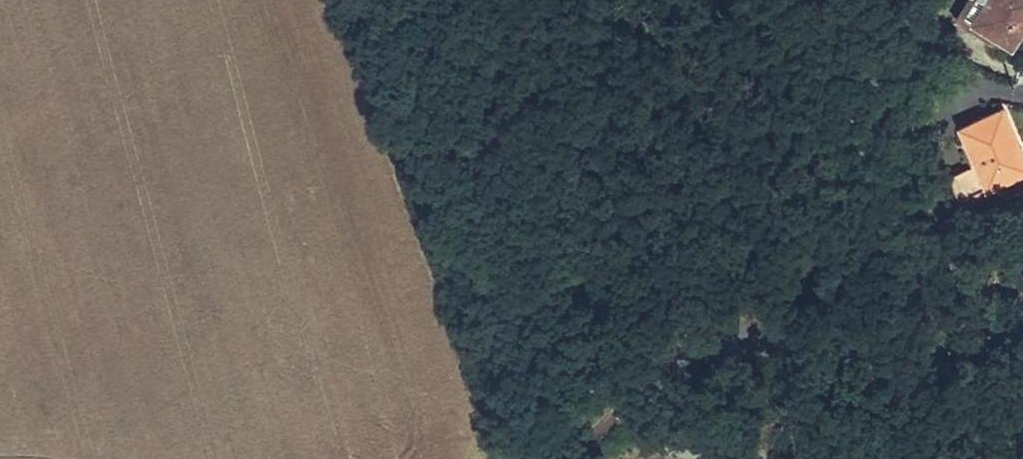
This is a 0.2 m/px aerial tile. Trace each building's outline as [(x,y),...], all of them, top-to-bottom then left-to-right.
[(980,26),(1018,49),(1022,42),(1022,0),(997,0),(980,26)] [(961,125),(987,186),(1022,169),(1022,153),(1003,105),(961,125)]
